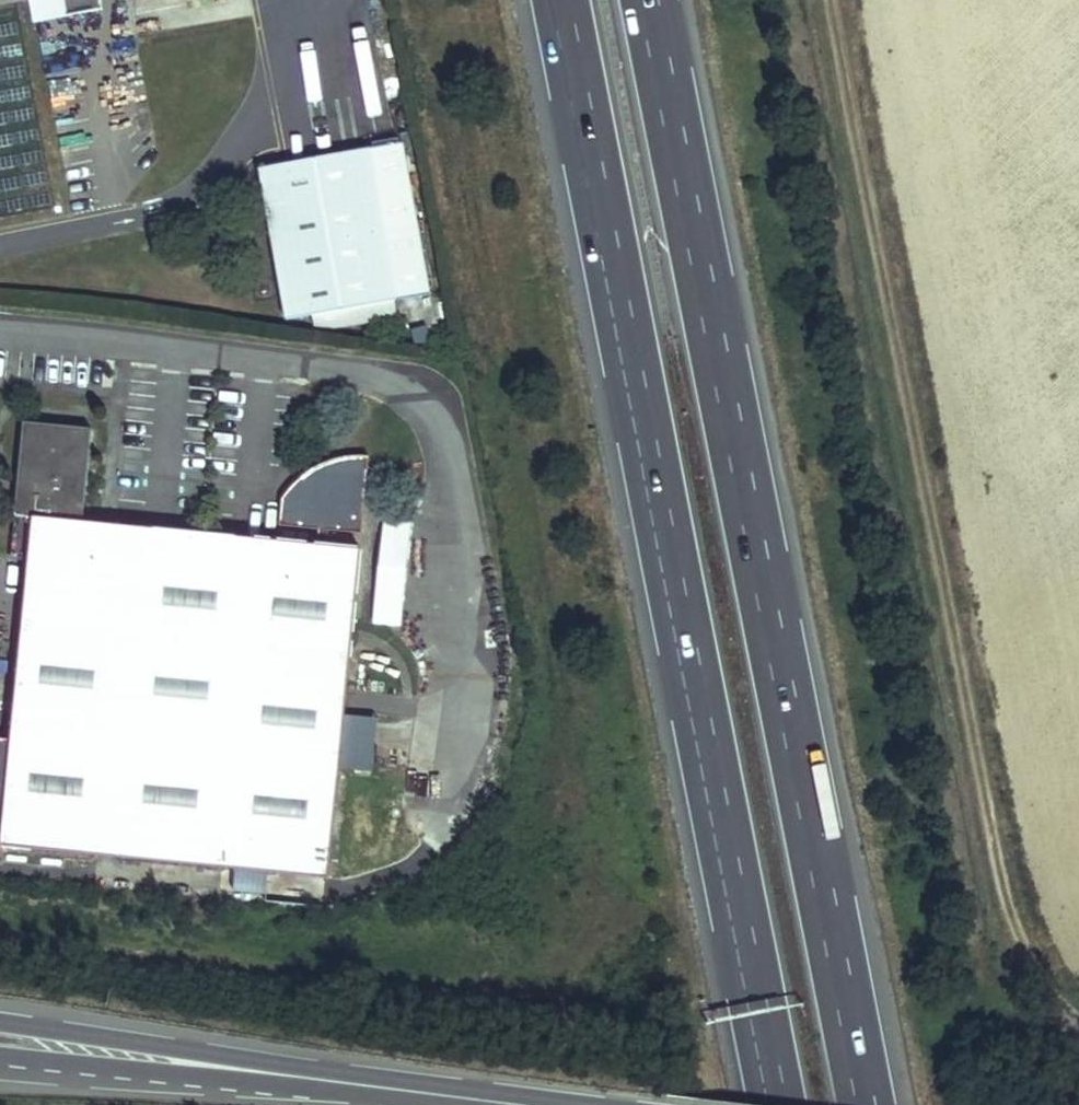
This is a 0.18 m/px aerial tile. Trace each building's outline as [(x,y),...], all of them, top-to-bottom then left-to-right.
[(3,22),(40,15),(58,107),(93,100),(90,85),(110,81),(94,0),(0,0),(0,7),(3,22)] [(393,292),(366,148),(255,168),(282,313),(393,292)] [(297,476),(295,499),(277,497),(274,524),(313,528),(312,544),(81,519),(90,430),(19,423),(10,513),(28,515),(0,797),(0,843),(318,879),(355,549),(321,545),(323,529),(356,533),(364,456),(343,457),(327,460),(310,467),(297,476)] [(295,499),(297,476),(290,482),(277,497),(295,499)] [(375,623),(403,625),(408,517),(380,516),(375,623)]
